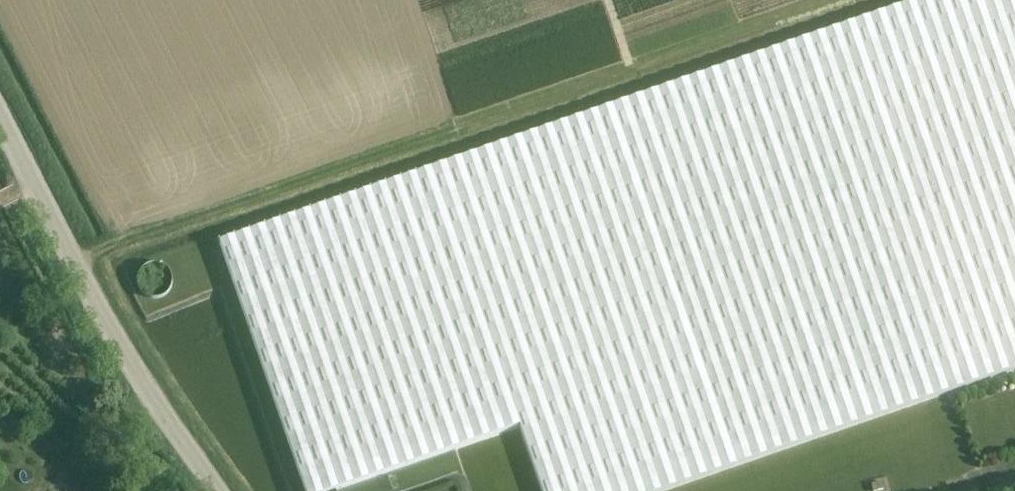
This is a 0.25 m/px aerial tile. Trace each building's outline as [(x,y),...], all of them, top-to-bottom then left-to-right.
[(542,490),(662,490),(1014,369),(1014,0),(920,0),(431,169),(219,243),(305,490),(332,490),(520,426),(542,490)]
